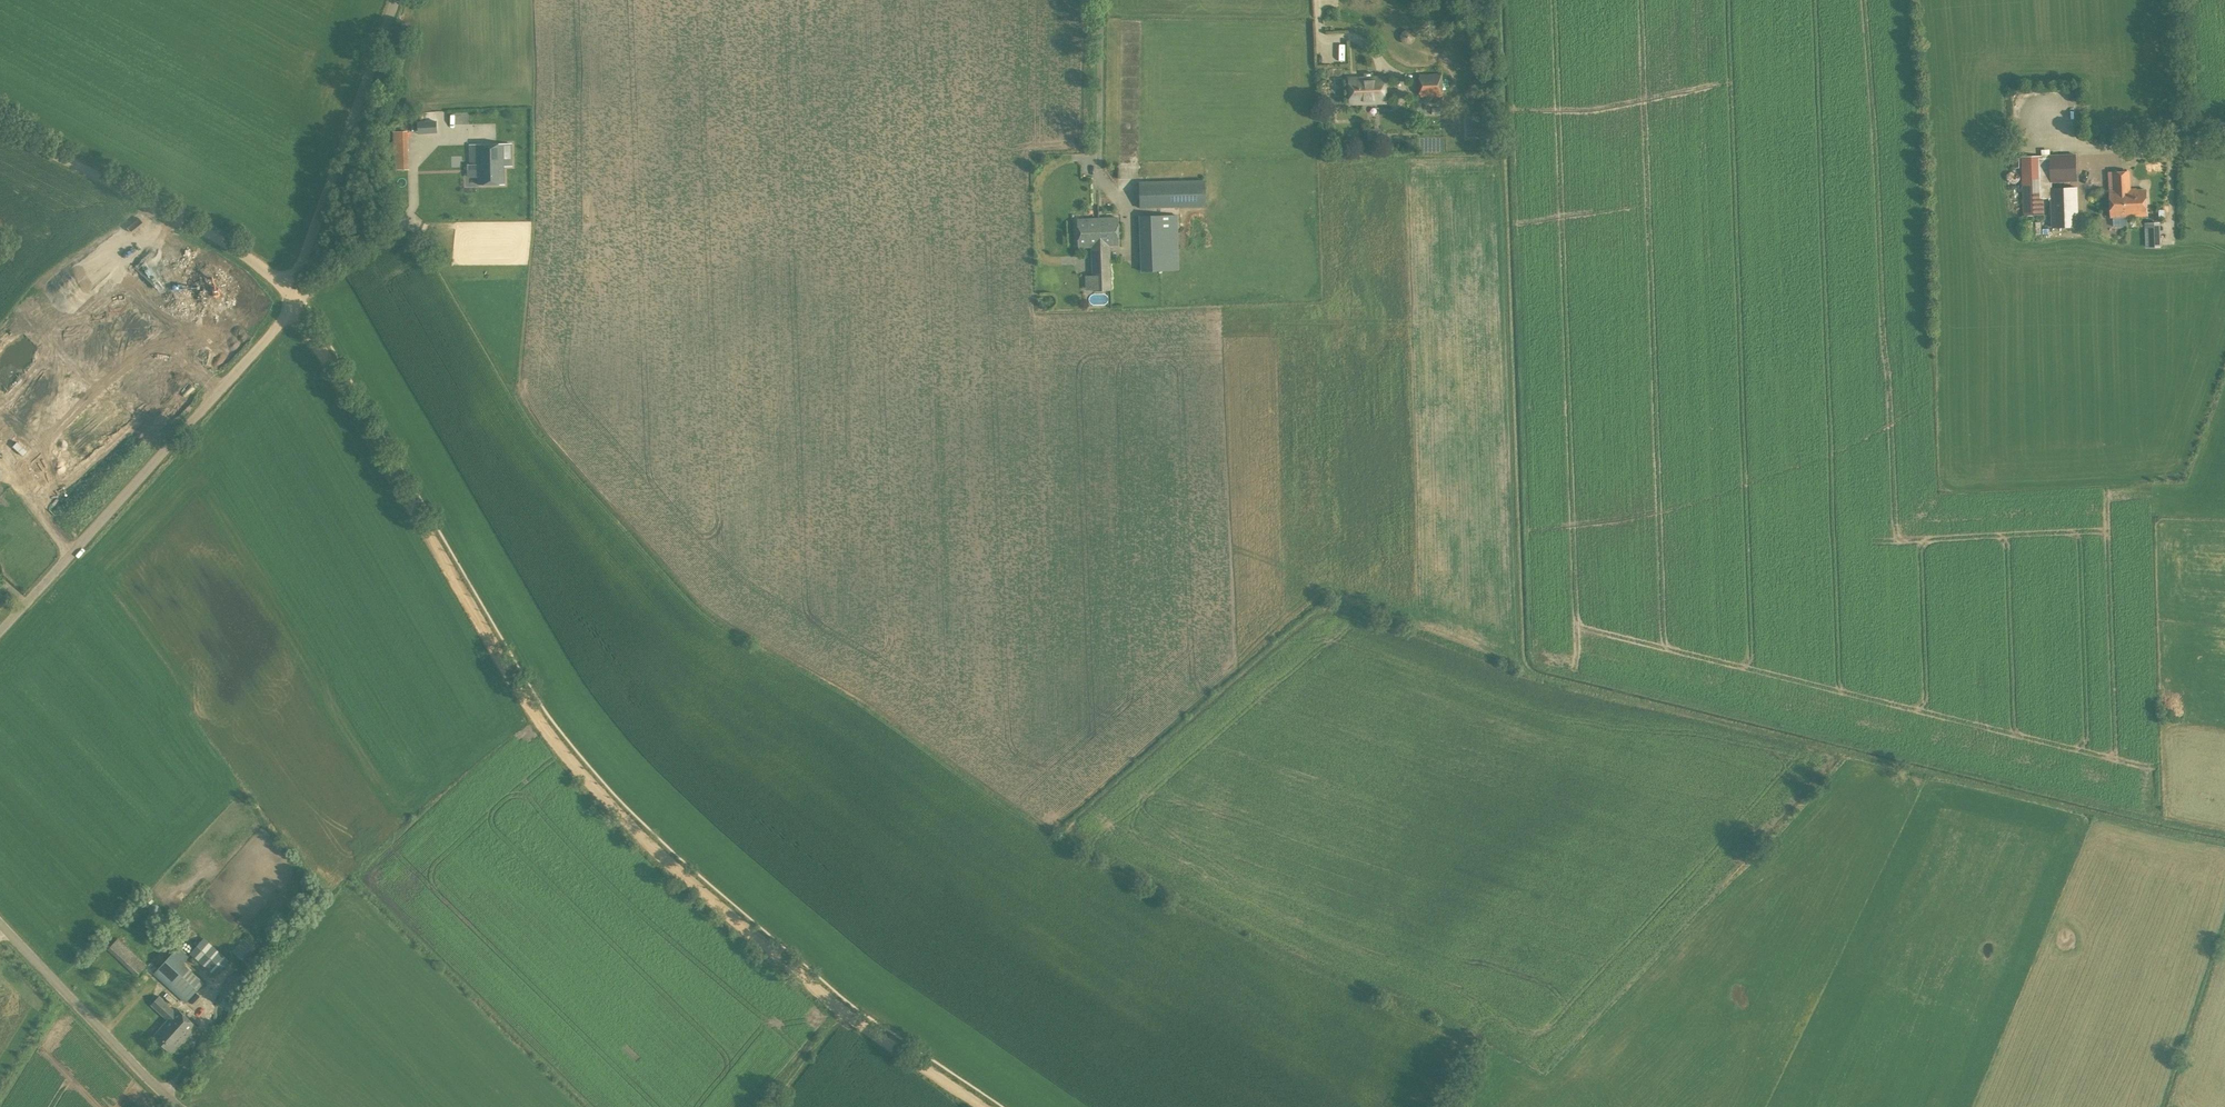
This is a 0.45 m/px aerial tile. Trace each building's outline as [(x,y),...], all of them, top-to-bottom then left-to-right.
[(1372,76),(1372,73),(1363,73),(1363,77),(1348,77),(1349,105),(1385,103),(1384,76),(1372,76)] [(1443,96),(1442,73),(1419,75),(1419,77),(1418,77),(1418,94),(1420,94),(1420,98),(1443,96)] [(1468,114),(1469,128),(1466,128),(1466,135),(1477,135),(1477,114),(1468,114)] [(419,134),(436,132),(436,121),(418,122),(419,134)] [(407,131),(393,131),(394,169),(408,169),(407,131)] [(512,166),(512,143),(469,144),(470,168),(478,168),(478,184),(504,184),(503,166),(512,166)] [(2050,158),(2041,158),(2041,156),(2022,157),(2024,215),(2043,215),(2043,198),(2050,198),(2051,222),(2051,227),(2079,226),(2078,187),(2069,187),(2052,188),(2052,182),(2077,181),(2076,154),(2050,155),(2050,158)] [(2126,216),(2126,191),(2122,191),(2121,171),(2114,172),(2115,191),(2110,191),(2111,217),(2113,217),(2113,226),(2126,226),(2126,216)] [(2126,191),(2126,216),(2147,216),(2146,189),(2130,190),(2129,171),(2121,171),(2122,191),(2126,191)] [(1139,208),(1205,207),(1205,180),(1139,181),(1139,208)] [(1141,272),(1179,270),(1178,215),(1139,216),(1141,272)] [(1099,253),(1110,252),(1109,246),(1119,246),(1118,217),(1098,218),(1099,245),(1099,253)] [(1111,290),(1110,252),(1099,253),(1099,245),(1098,218),(1077,218),(1078,247),(1091,247),(1093,291),(1111,290)] [(2145,247),(2161,247),(2160,222),(2144,223),(2145,247)] [(124,293),(71,343),(103,377),(156,327),(124,293)] [(0,354),(0,388),(4,392),(40,354),(18,334),(0,354)] [(244,961),(259,944),(248,934),(233,951),(244,961)] [(136,977),(147,965),(118,938),(107,950),(136,977)] [(228,959),(205,938),(191,954),(213,975),(228,959)] [(189,956),(178,947),(153,974),(185,1002),(203,982),(183,963),(189,956)] [(230,1010),(256,972),(250,968),(243,978),(236,973),(217,1001),(230,1010)] [(166,1020),(175,1011),(159,996),(150,1005),(166,1020)] [(163,1025),(153,1036),(172,1053),(182,1042),(184,1044),(199,1027),(177,1008),(175,1011),(166,1020),(163,1024),(163,1025)]
